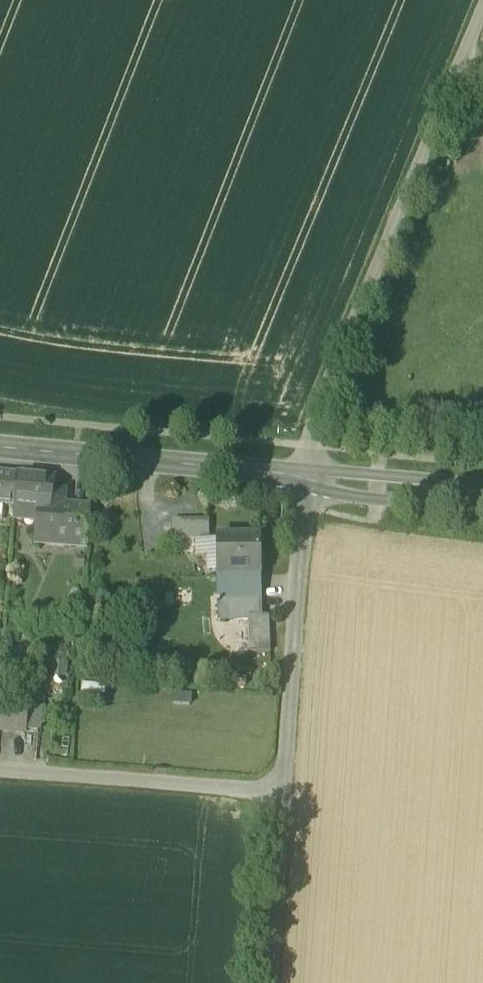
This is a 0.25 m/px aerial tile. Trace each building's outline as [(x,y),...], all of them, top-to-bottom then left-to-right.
[(14,507),(21,507),(20,517),(28,518),(29,513),(36,514),(33,543),(51,544),(51,538),(71,539),(70,545),(74,545),(76,509),(59,507),(60,496),(51,495),(53,481),(16,477),(0,476),(0,505),(14,507)] [(74,545),(76,546),(77,539),(77,534),(82,534),(82,540),(89,540),(91,510),(76,509),(74,545)] [(172,523),(172,540),(196,540),(208,540),(208,522),(172,523)] [(210,573),(218,573),(217,539),(208,540),(196,540),(197,558),(209,558),(210,573)] [(218,573),(218,578),(260,577),(259,539),(217,539),(218,573)] [(260,577),(218,578),(219,623),(248,621),(248,619),(262,618),(261,577),(260,577)] [(248,619),(248,621),(249,656),(270,655),(269,618),(262,618),(248,619)] [(0,704),(0,732),(26,734),(28,706),(0,704)]
